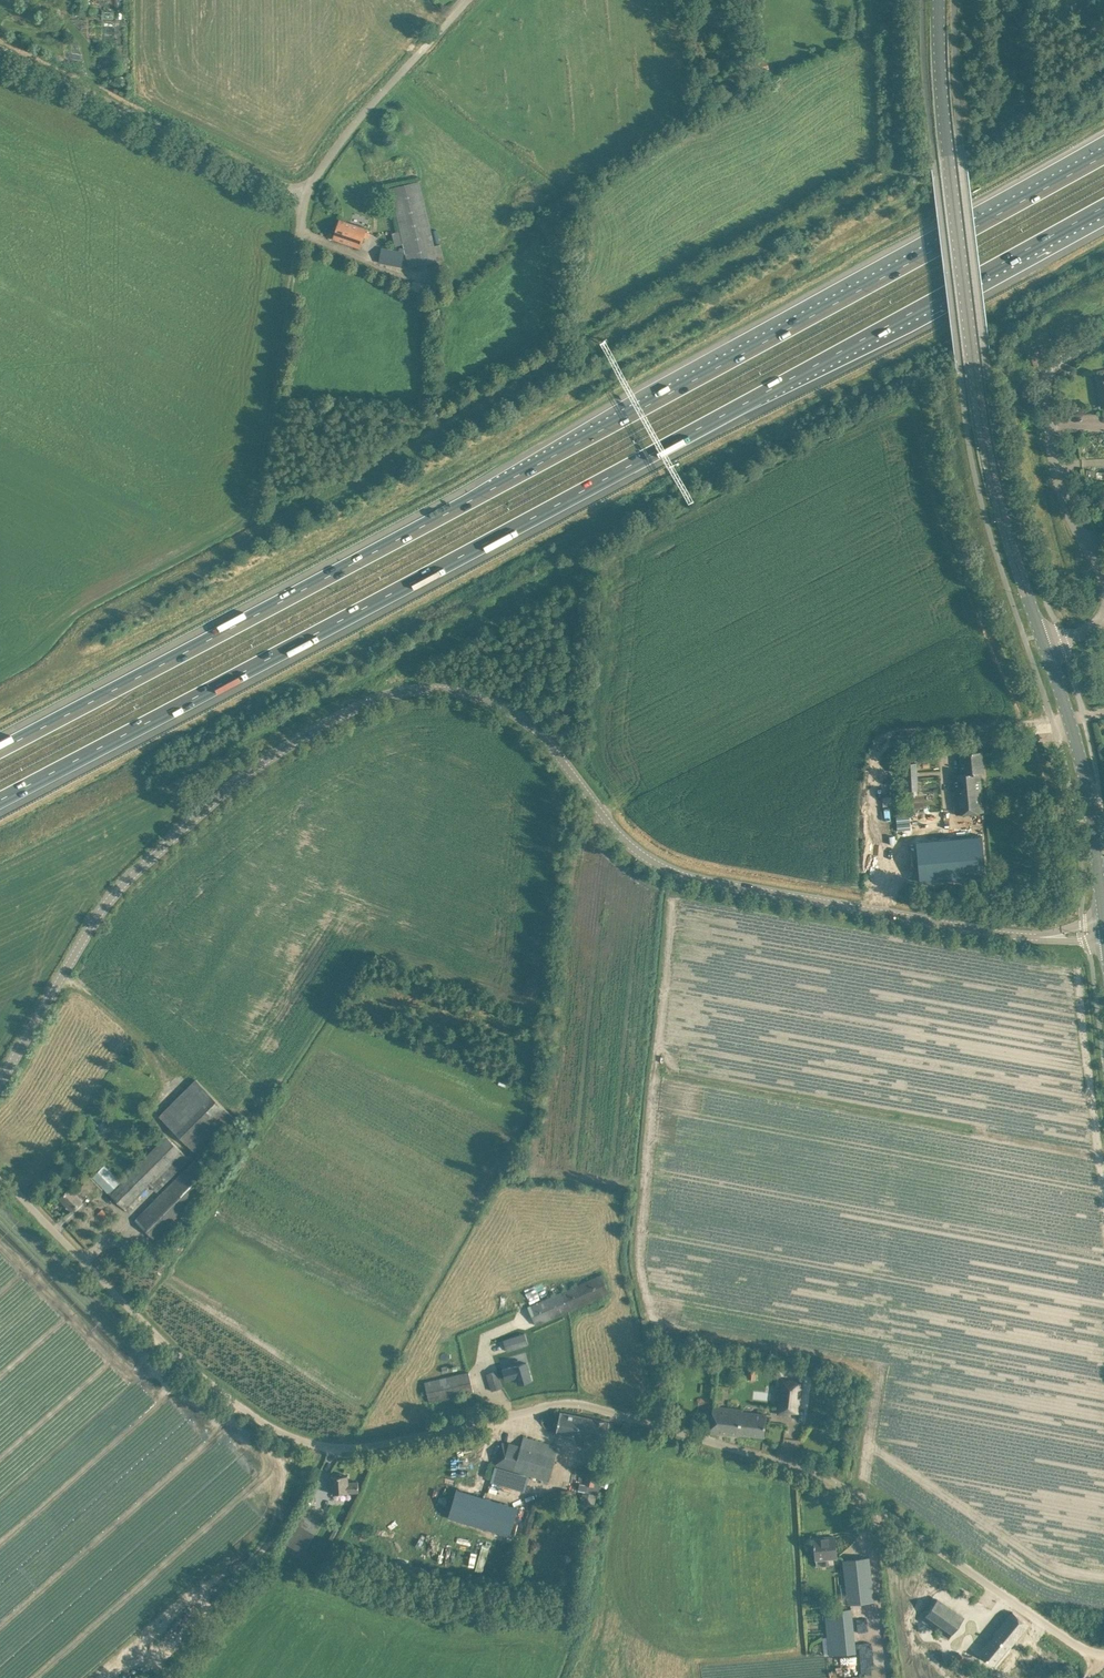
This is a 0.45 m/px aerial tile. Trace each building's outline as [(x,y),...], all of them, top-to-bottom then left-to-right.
[(1041,164),(1026,170),(1029,177),(1043,172),(1041,164)] [(441,244),(434,245),(419,181),(391,188),(409,267),(444,259),(441,244)] [(366,228),(340,219),(334,238),(359,247),(366,228)] [(401,266),(404,252),(382,248),(379,262),(401,266)] [(914,756),(914,747),(904,748),(904,756),(914,756)] [(962,774),(952,775),(956,814),(977,812),(975,789),(981,789),(980,773),(983,772),(981,751),(960,753),(962,774)] [(918,790),(917,762),(904,762),(906,790),(918,790)] [(986,876),(983,836),(916,841),(920,882),(986,876)] [(196,1079),(159,1116),(201,1157),(238,1120),(196,1079)] [(125,1209),(151,1184),(155,1188),(188,1155),(166,1134),(122,1180),(105,1164),(93,1176),(125,1209)] [(181,1235),(171,1224),(206,1188),(194,1177),(201,1169),(193,1161),(136,1219),(167,1250),(181,1235)] [(75,1191),(71,1187),(60,1197),(72,1210),(83,1200),(82,1199),(86,1195),(91,1200),(103,1189),(91,1176),(75,1191)] [(109,1215),(102,1208),(96,1214),(103,1221),(109,1215)] [(536,1324),(609,1292),(602,1275),(529,1306),(536,1324)] [(529,1344),(525,1333),(504,1340),(507,1351),(529,1344)] [(501,1366),(500,1362),(509,1359),(507,1351),(480,1359),(484,1371),(501,1366)] [(750,1358),(749,1368),(757,1369),(758,1359),(750,1358)] [(518,1383),(531,1379),(527,1363),(504,1369),(506,1379),(516,1376),(518,1383)] [(487,1390),(491,1389),(492,1390),(502,1387),(497,1370),(487,1373),(490,1385),(486,1386),(487,1390)] [(429,1402),(474,1392),(469,1372),(425,1382),(427,1391),(422,1392),(423,1395),(428,1394),(429,1402)] [(791,1407),(799,1408),(802,1381),(782,1379),(780,1392),(783,1392),(782,1404),(779,1404),(778,1413),(790,1414),(790,1413),(791,1407)] [(742,1408),(713,1404),(710,1432),(739,1435),(739,1433),(764,1436),(767,1412),(742,1409),(742,1408)] [(560,1412),(556,1432),(605,1442),(609,1421),(560,1412)] [(501,1444),(496,1465),(549,1480),(558,1447),(523,1437),(521,1447),(511,1445),(510,1446),(501,1444)] [(578,1490),(583,1491),(580,1504),(594,1506),(597,1494),(598,1494),(602,1476),(582,1472),(579,1483),(580,1483),(578,1490)] [(331,1476),(331,1493),(359,1492),(358,1481),(348,1482),(348,1475),(331,1476)] [(519,1529),(527,1501),(491,1492),(486,1508),(492,1509),(491,1514),(496,1515),(494,1522),(519,1529)] [(286,1543),(292,1547),(287,1555),(298,1562),(304,1552),(319,1560),(327,1546),(312,1538),(326,1514),(314,1507),(316,1504),(312,1502),(310,1505),(309,1504),(286,1543)] [(827,1555),(827,1558),(837,1557),(835,1536),(814,1538),(814,1540),(813,1540),(813,1543),(814,1543),(815,1556),(827,1555)] [(869,1557),(843,1560),(847,1604),(874,1601),(869,1557)] [(337,1574),(340,1568),(329,1564),(327,1570),(337,1574)] [(922,1620),(948,1639),(972,1606),(945,1587),(922,1620)] [(856,1652),(852,1608),(824,1610),(827,1636),(822,1636),(824,1655),(856,1652)] [(1010,1646),(1011,1647),(1029,1624),(1013,1611),(994,1634),(996,1635),(982,1652),(995,1663),(1010,1646)] [(864,1639),(874,1639),(874,1628),(864,1628),(864,1639)] [(956,1636),(952,1645),(965,1651),(970,1642),(956,1636)] [(953,1647),(948,1656),(961,1665),(968,1670),(974,1661),(953,1647)] [(810,1670),(811,1677),(884,1677),(881,1659),(810,1670)] [(980,1660),(974,1667),(984,1676),(990,1668),(980,1660)]
